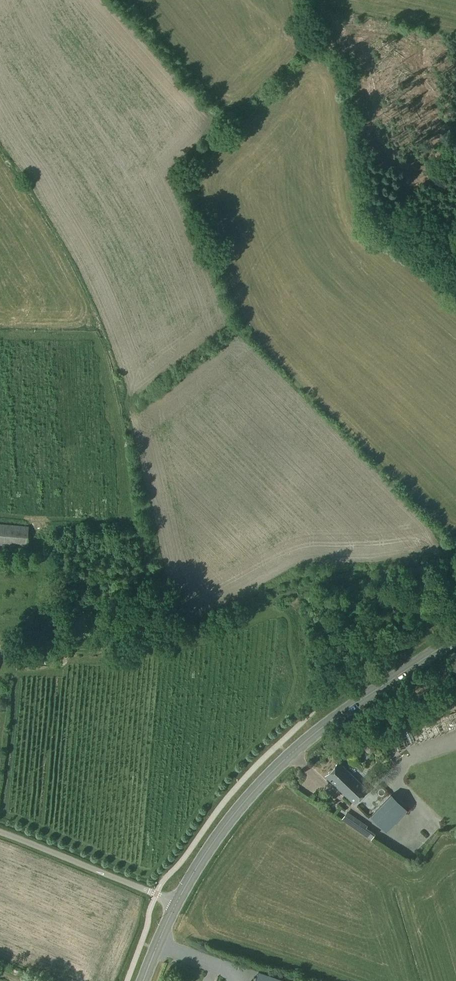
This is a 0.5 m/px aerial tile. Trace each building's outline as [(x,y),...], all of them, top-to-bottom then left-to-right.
[(29,527),(0,525),(0,546),(27,548),(29,527)] [(387,737),(393,752),(455,731),(455,713),(387,737)] [(368,769),(373,775),(384,764),(378,758),(368,769)] [(354,805),(368,791),(338,763),(325,777),(354,805)] [(383,833),(401,815),(400,815),(406,809),(391,794),(385,800),(368,818),(383,833)] [(342,820),(370,840),(374,835),(365,829),(366,826),(347,813),(342,820)] [(332,965),(339,949),(329,944),(321,959),(332,965)] [(255,980),(286,980),(259,972),(255,980)]
